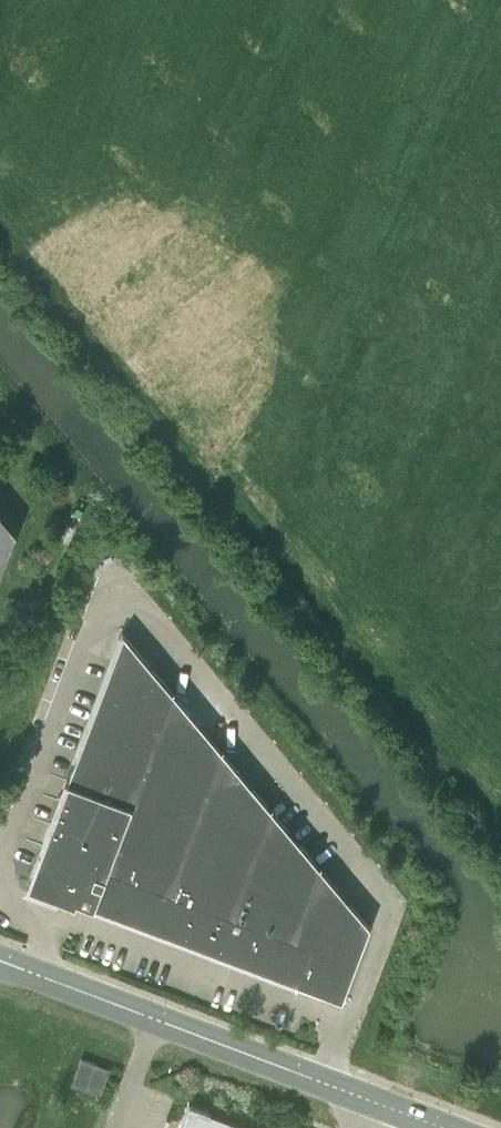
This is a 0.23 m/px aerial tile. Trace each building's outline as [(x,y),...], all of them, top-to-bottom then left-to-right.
[(18,532),(0,510),(0,578),(18,532)] [(296,985),(297,983),(341,1000),(369,926),(122,632),(26,886),(74,904),(75,900),(295,983),(295,984),(296,985)] [(110,1069),(81,1058),(71,1084),(100,1095),(110,1069)] [(188,1102),(180,1124),(178,1127),(256,1127),(188,1102)]
